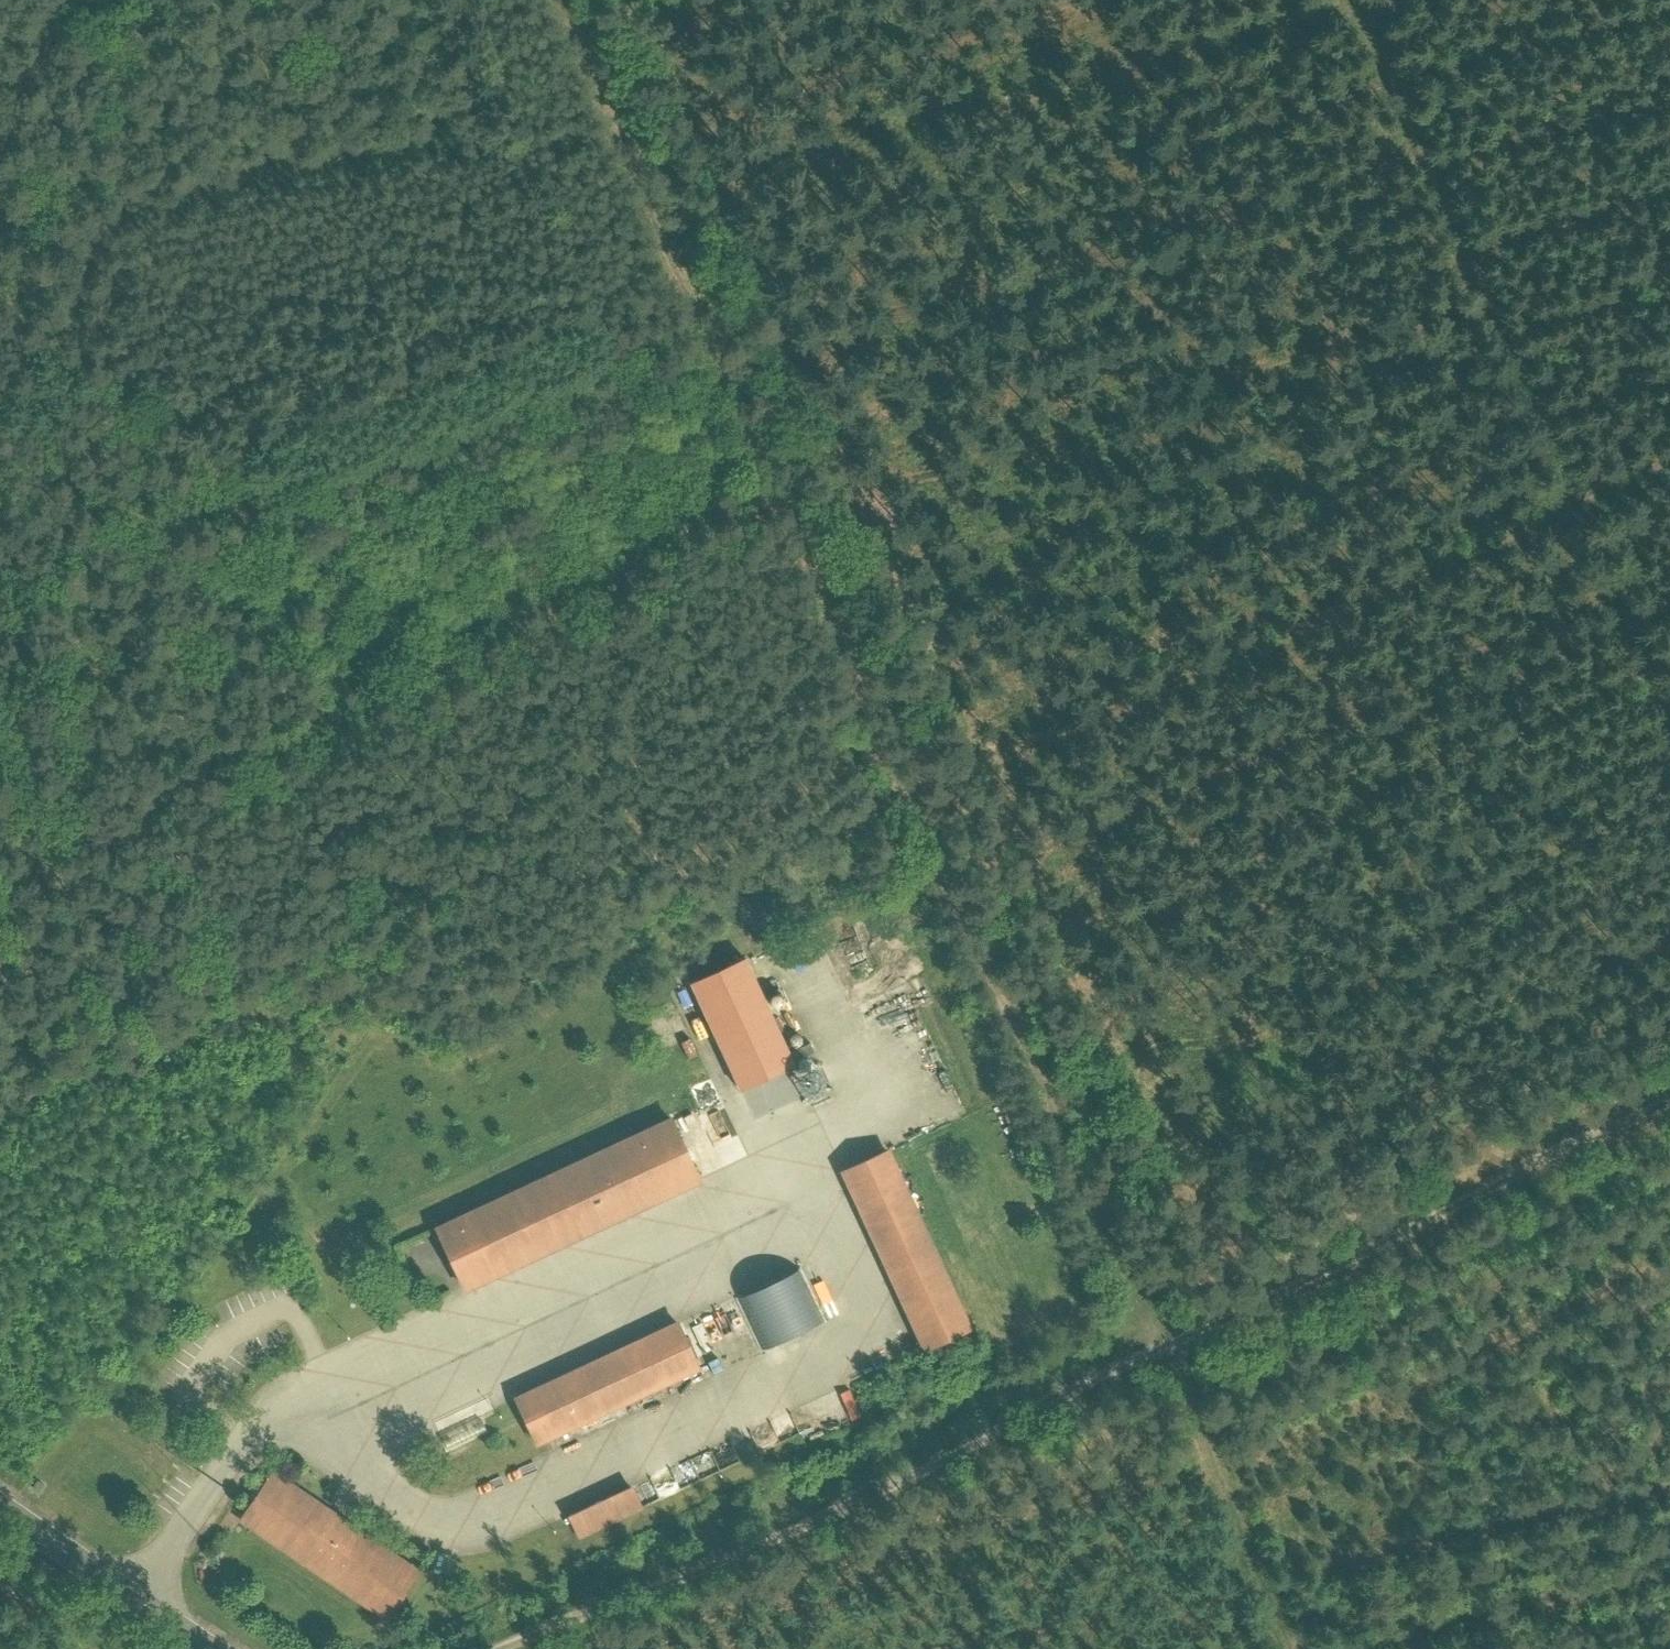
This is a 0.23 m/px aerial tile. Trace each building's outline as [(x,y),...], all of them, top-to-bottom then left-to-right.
[(690,983),(740,1092),(796,1064),(746,957),(690,983)] [(669,1123),(433,1232),(464,1299),(700,1190),(669,1123)] [(889,1150),(840,1172),(922,1353),(972,1329),(889,1150)] [(798,1272),(741,1300),(764,1350),(823,1322),(798,1272)] [(514,1400),(536,1449),(700,1374),(678,1325),(514,1400)] [(851,1383),(839,1387),(849,1418),(861,1414),(851,1383)] [(240,1521),(385,1620),(420,1569),(274,1469),(240,1521)] [(568,1524),(577,1542),(641,1511),(632,1493),(568,1524)]
